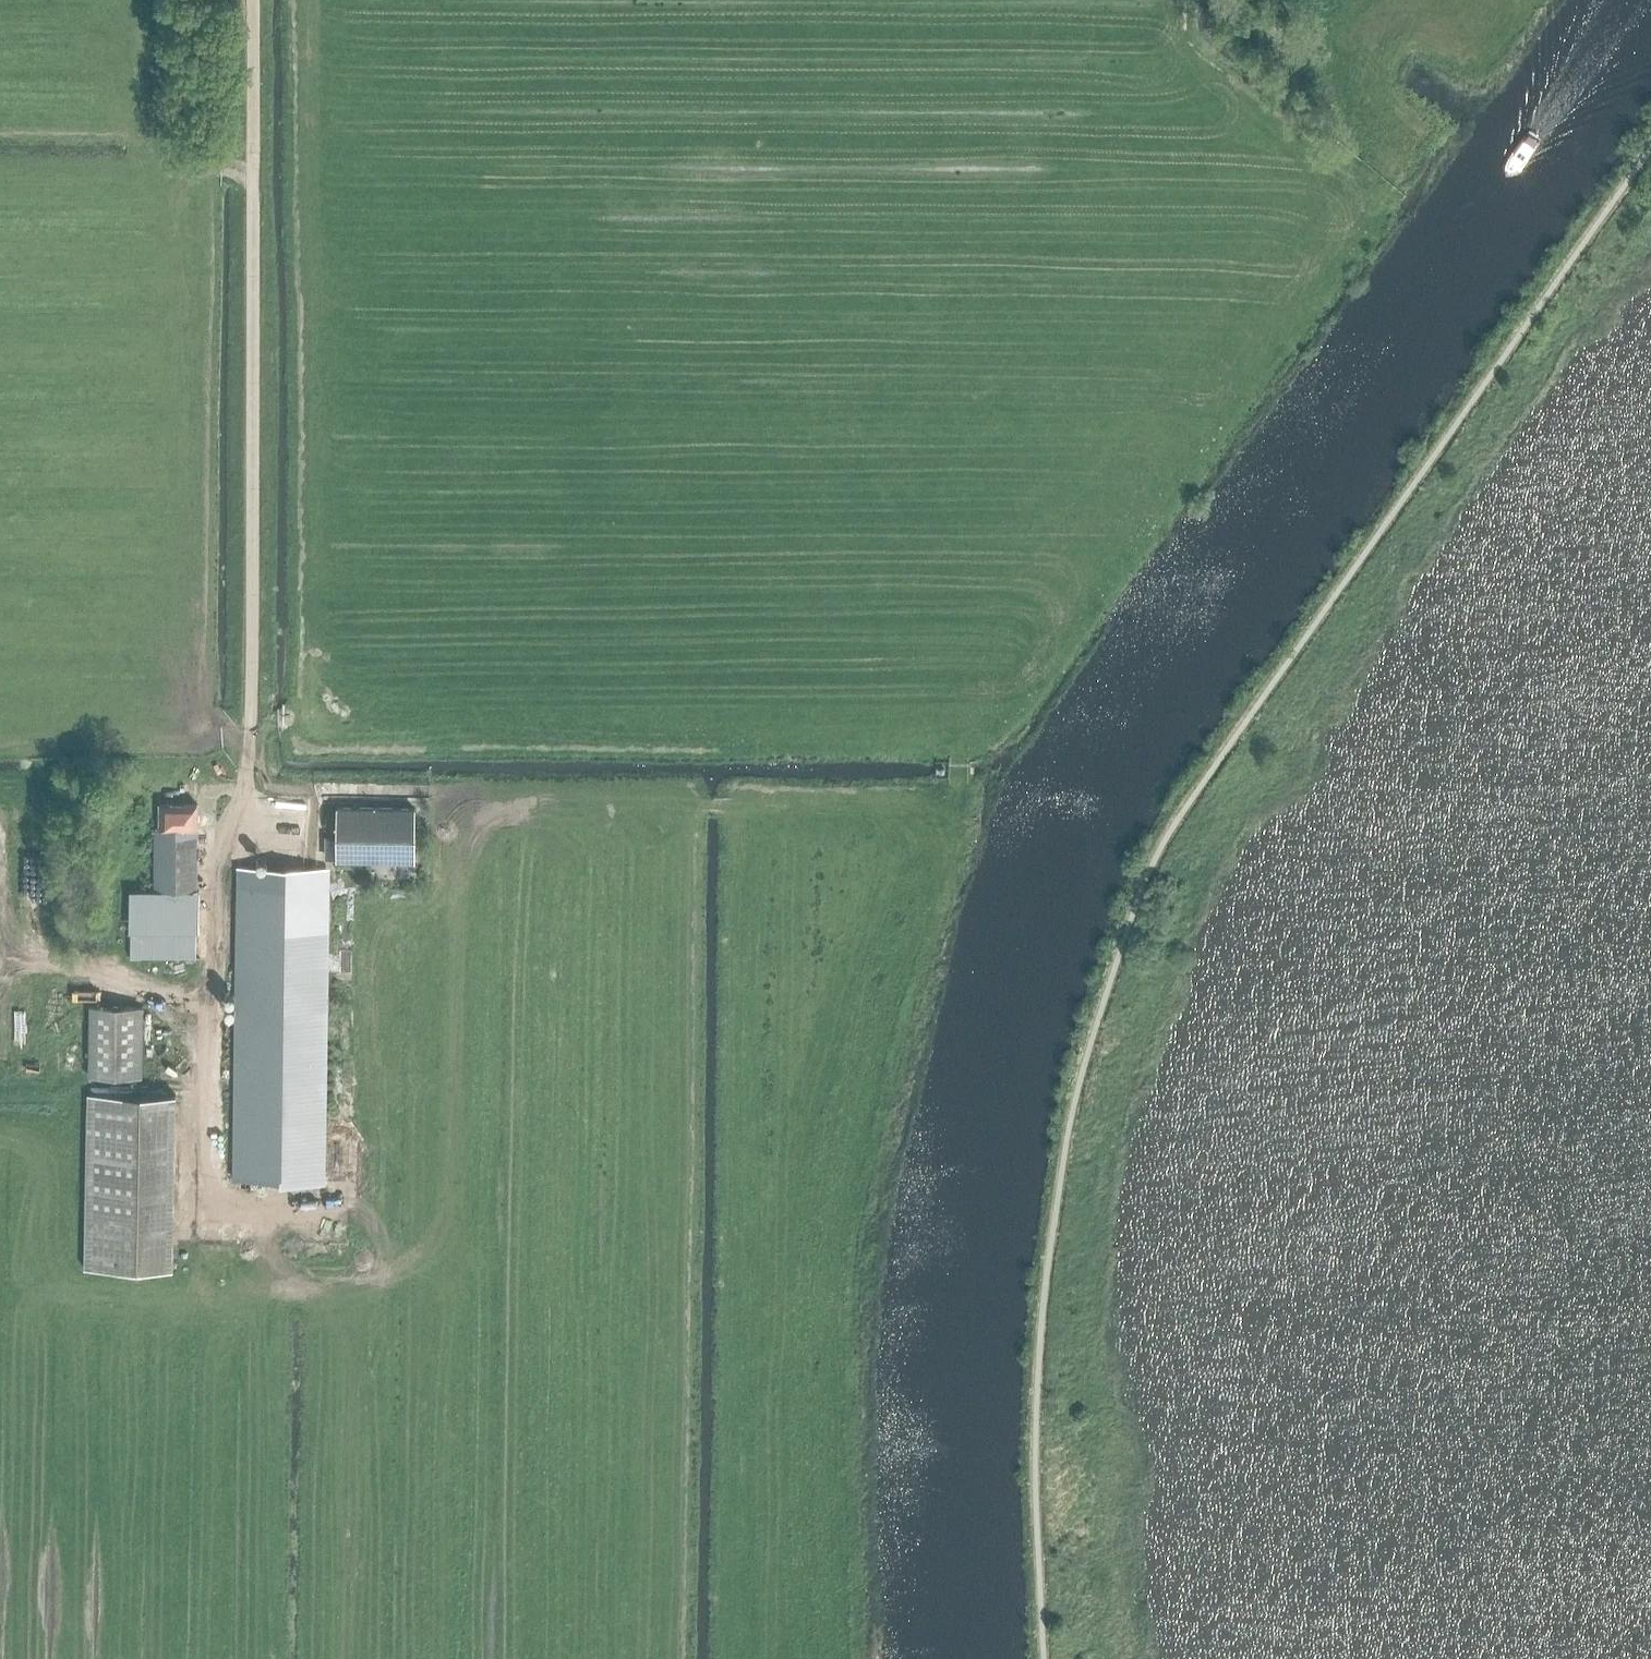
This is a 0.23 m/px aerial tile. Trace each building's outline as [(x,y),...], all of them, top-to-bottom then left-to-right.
[(132,889),(133,939),(197,938),(196,890),(198,890),(197,804),(159,805),(159,828),(154,828),(155,889),(132,889)] [(337,859),(414,860),(415,808),(337,807),(337,859)] [(234,1179),(321,1180),(326,868),(240,867),(234,1179)] [(91,1006),(89,1078),(142,1079),(144,1007),(91,1006)] [(89,1095),(85,1269),(172,1270),(176,1096),(89,1095)]
